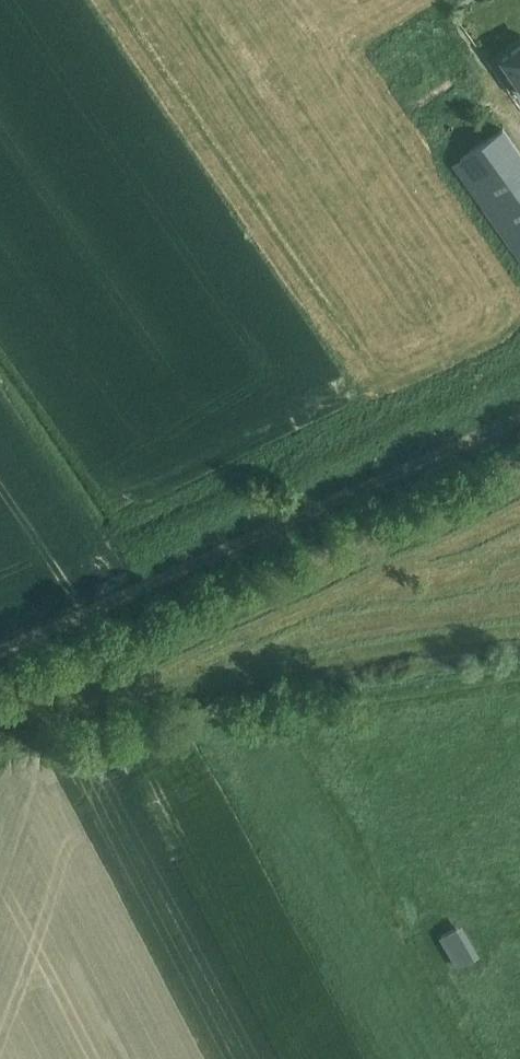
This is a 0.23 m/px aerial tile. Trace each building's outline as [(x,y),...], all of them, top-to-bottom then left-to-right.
[(500,59),(519,88),(519,45),(500,59)] [(501,129),(450,164),(482,210),(519,265),(519,156),(501,129)] [(461,923),(438,937),(457,968),(479,955),(461,923)]
